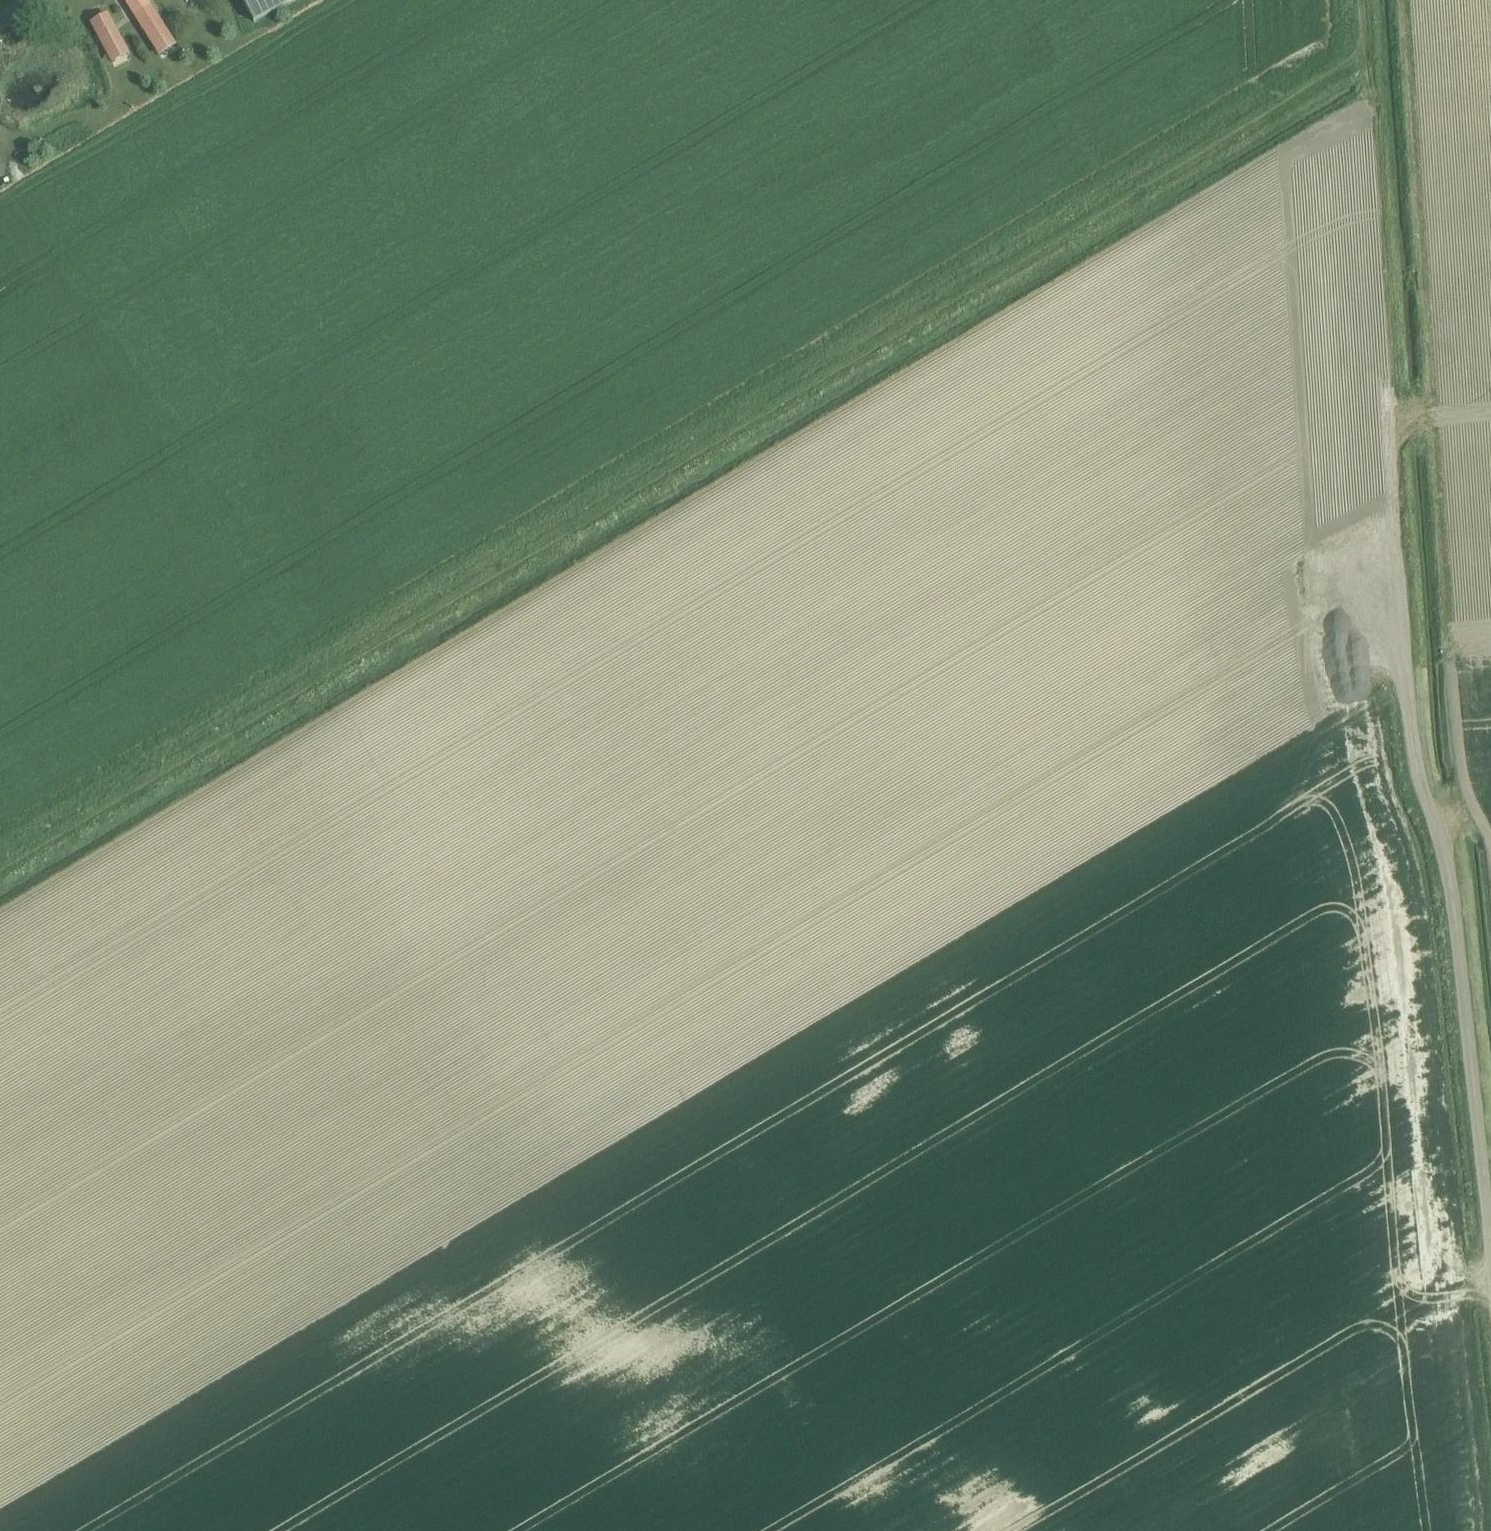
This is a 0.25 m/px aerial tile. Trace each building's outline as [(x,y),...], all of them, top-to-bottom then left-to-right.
[(252,24),(296,0),(239,0),(252,24)] [(151,6),(133,16),(158,55),(175,44),(151,6)] [(107,13),(89,22),(110,63),(128,54),(107,13)]
